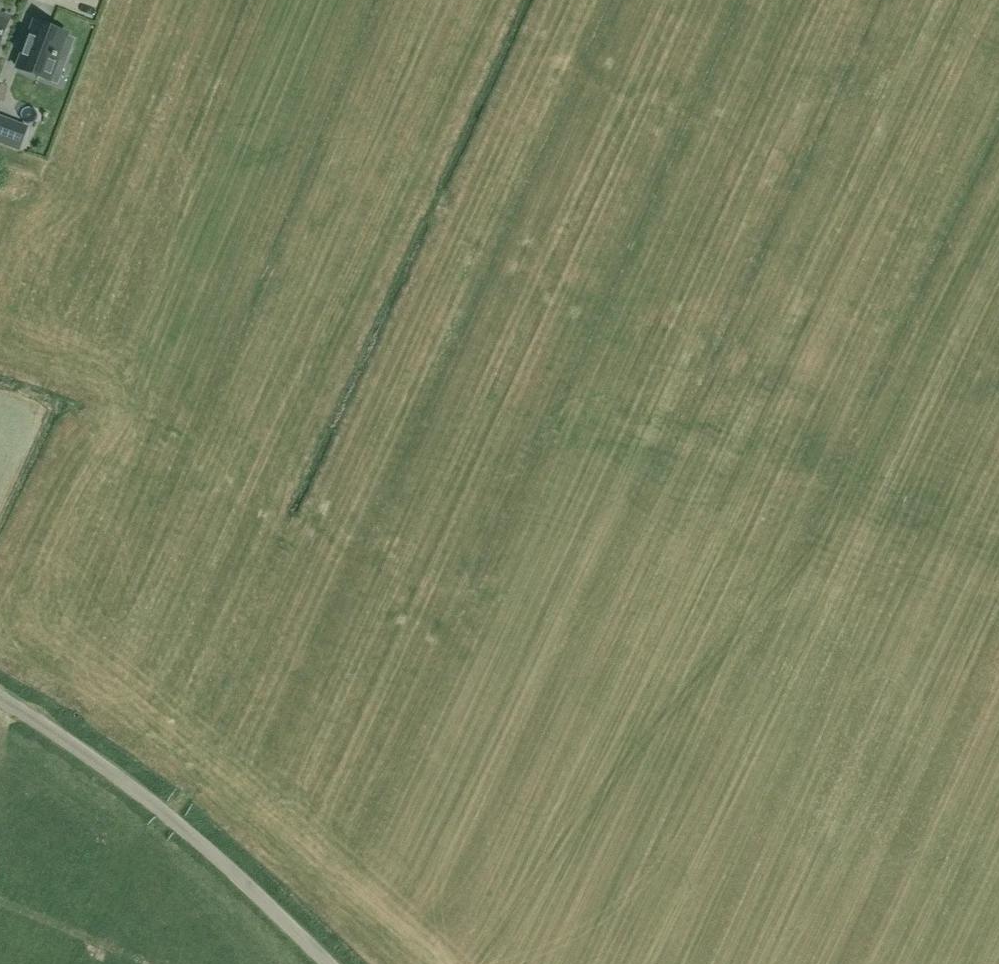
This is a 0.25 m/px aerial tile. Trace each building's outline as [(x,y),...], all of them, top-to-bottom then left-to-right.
[(2,36),(2,37),(4,32),(3,32),(9,17),(0,14),(0,41),(2,36)] [(66,37),(67,33),(35,21),(18,68),(49,80),(57,59),(65,62),(73,40),(66,37)] [(0,117),(0,143),(6,145),(15,122),(0,117)]
